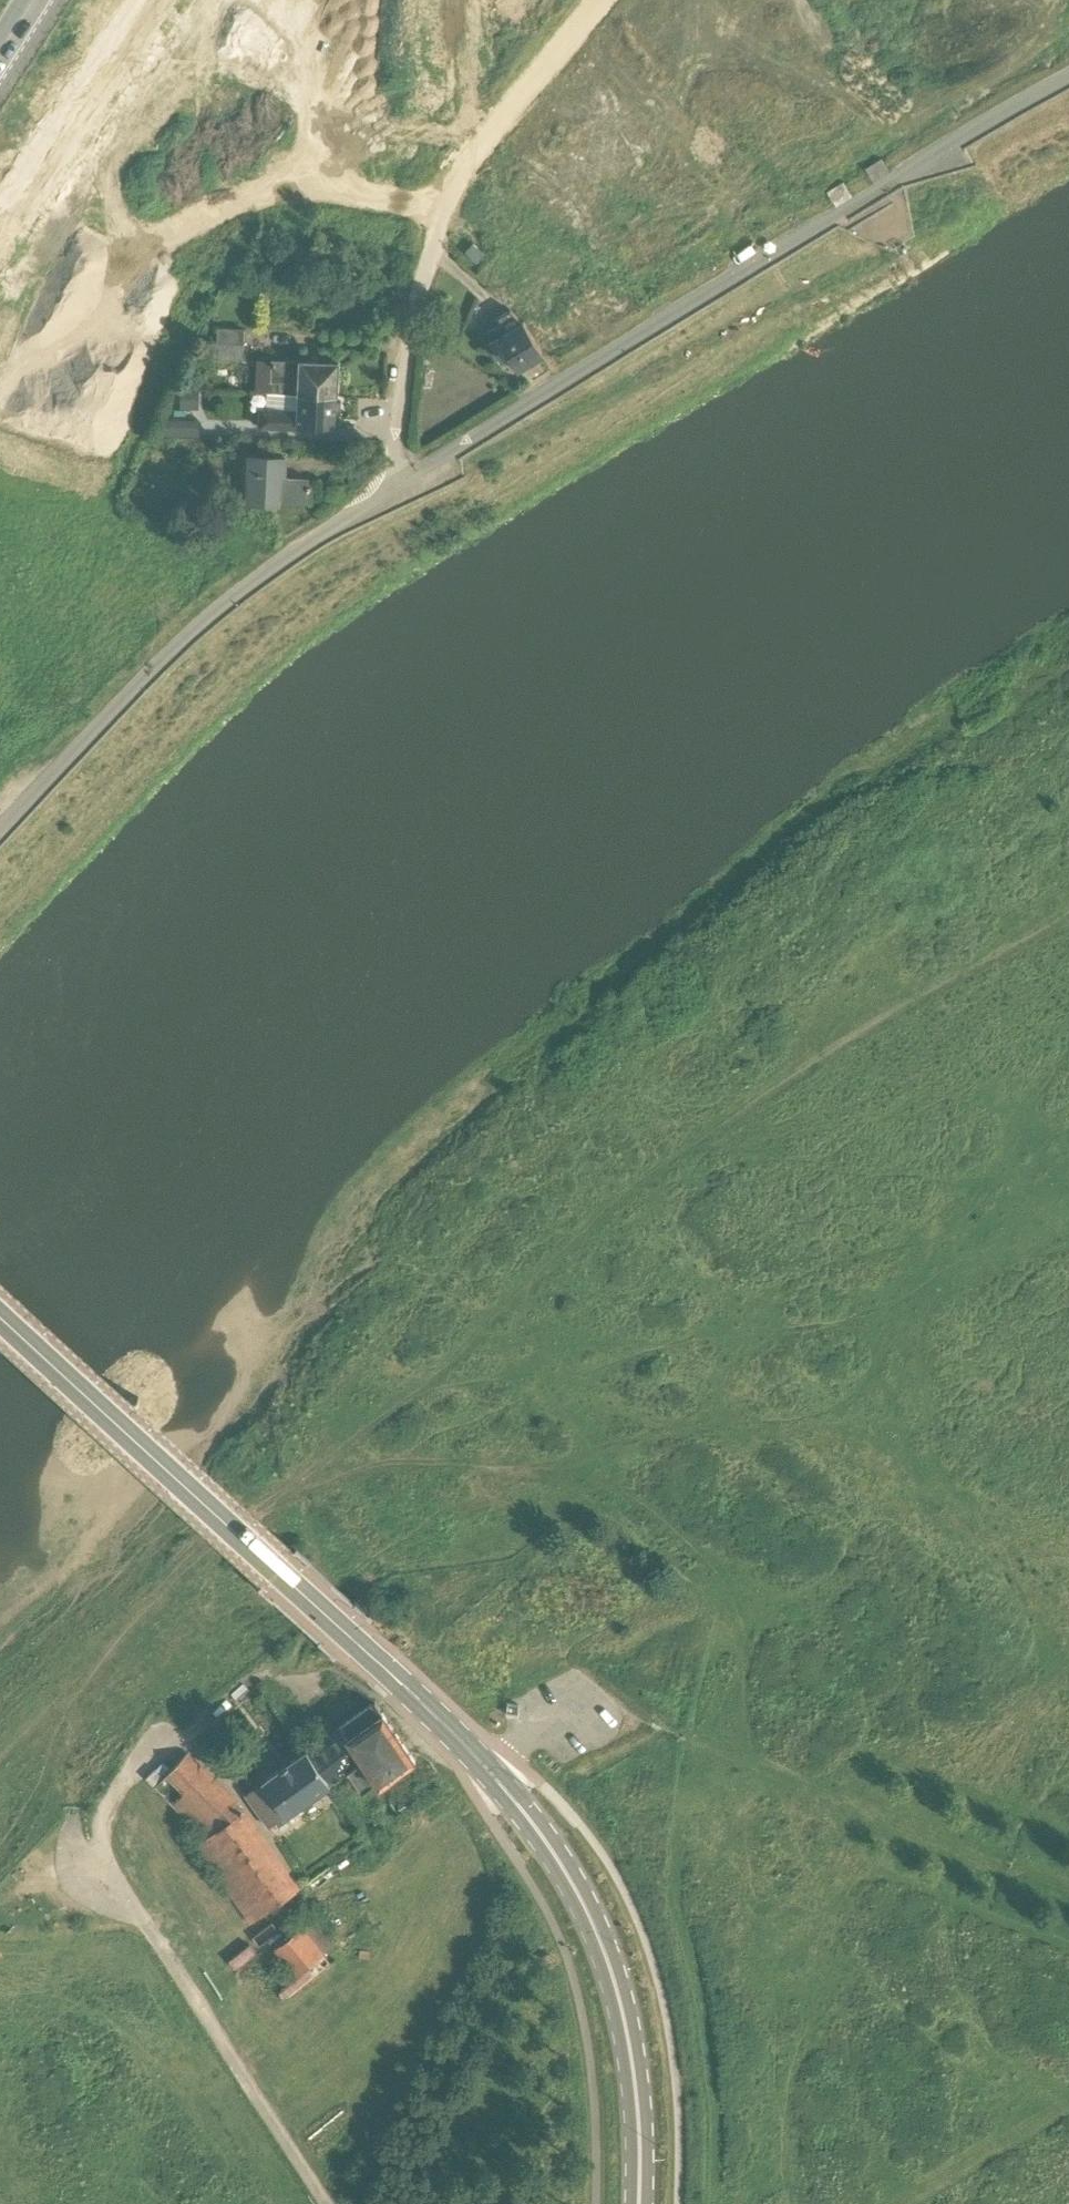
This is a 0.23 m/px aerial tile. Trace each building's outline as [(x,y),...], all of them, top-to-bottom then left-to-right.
[(864,165),(872,180),(889,170),(881,155),(864,165)] [(834,203),(850,193),(843,179),(826,189),(834,203)] [(500,319),(485,328),(491,338),(490,338),(500,356),(507,351),(516,367),(542,351),(522,319),(510,308),(497,314),(500,319)] [(207,356),(242,357),(243,326),(216,325),(216,339),(207,338),(207,356)] [(265,388),(336,392),(338,359),(256,355),(254,388),(265,388)] [(180,406),(198,406),(198,387),(180,387),(180,406)] [(299,423),(335,423),(335,408),(340,408),(340,397),(336,397),(336,392),(265,388),(265,403),(258,403),(257,426),(299,427),(299,423)] [(162,432),(198,433),(198,416),(162,416),(162,432)] [(249,454),(247,497),(278,499),(278,495),(307,496),(307,500),(308,500),(309,476),(279,475),(279,470),(284,470),(285,455),(249,454)] [(416,1759),(384,1712),(375,1700),(306,1748),(331,1785),(349,1772),(362,1791),(377,1781),(379,1785),(416,1759)] [(287,1815),(331,1785),(306,1748),(304,1746),(257,1779),(259,1782),(245,1793),(268,1827),(287,1815)] [(236,1798),(184,1750),(151,1786),(207,1837),(191,1848),(246,1927),(300,1890),(245,1811),(234,1801),(236,1798)] [(273,1949),(296,1976),(324,1952),(301,1925),(273,1949)]
